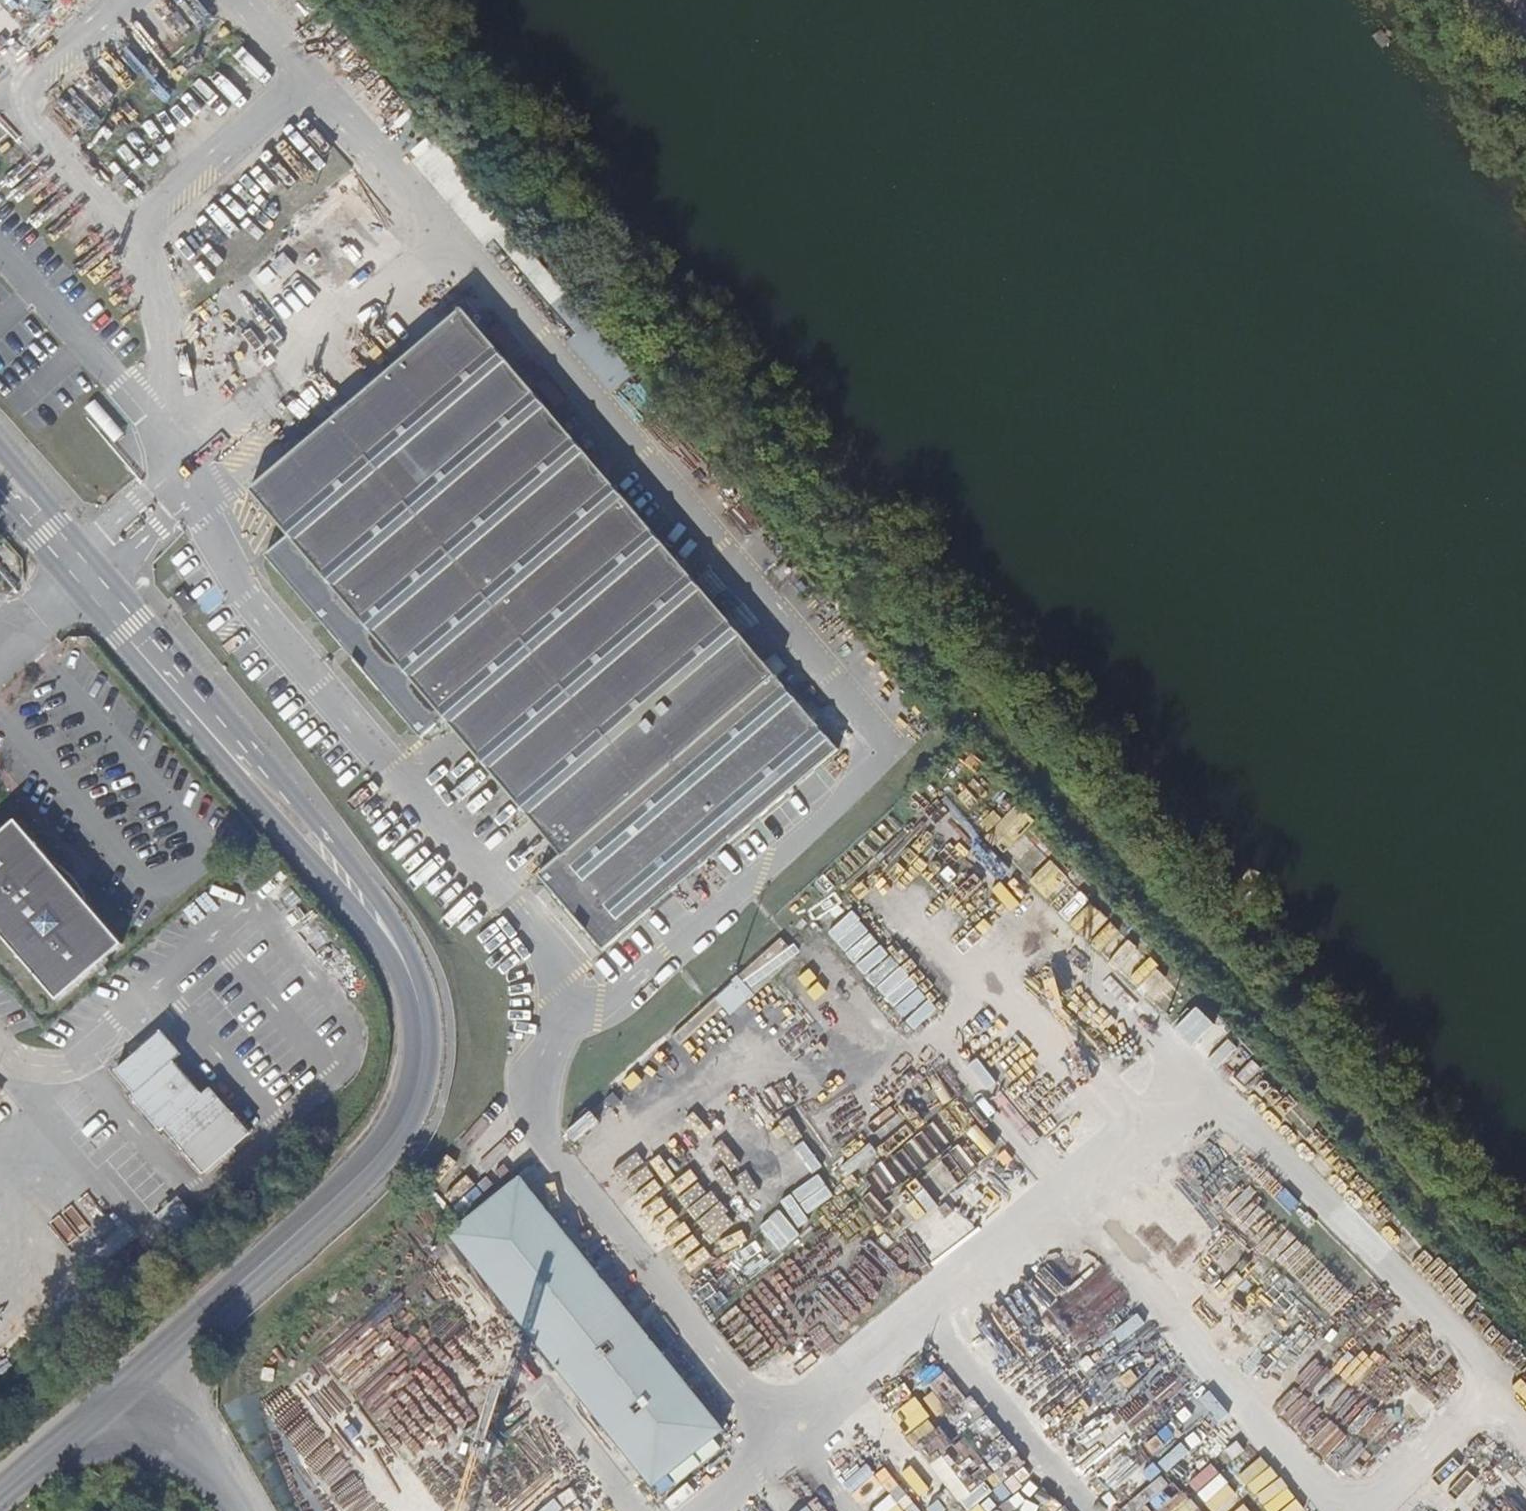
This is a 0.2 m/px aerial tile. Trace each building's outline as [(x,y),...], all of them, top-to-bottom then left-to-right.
[(264,556),(313,614),(312,624),(323,625),(408,725),(407,736),(418,737),(420,739),(443,720),(558,855),(536,872),(538,875),(536,885),(547,885),(601,950),(836,752),(463,309),(248,490),(287,536),(264,556)] [(96,402),(87,410),(116,442),(125,434),(96,402)] [(0,833),(0,928),(61,997),(125,943),(89,904),(86,894),(80,885),(73,877),(64,869),(53,862),(16,820),(0,833)] [(782,936),(717,996),(733,1013),(798,953),(782,936)] [(1175,1028),(1216,1068),(1239,1045),(1197,1005),(1175,1028)] [(160,1029),(115,1069),(133,1090),(128,1093),(160,1129),(165,1125),(184,1146),(229,1107),(210,1085),(201,1092),(171,1059),(180,1051),(160,1029)] [(12,1099),(4,1106),(11,1114),(19,1106),(12,1099)] [(517,1178),(449,1234),(648,1486),(717,1431),(517,1178)] [(179,1194),(154,1215),(173,1238),(198,1217),(179,1194)]
